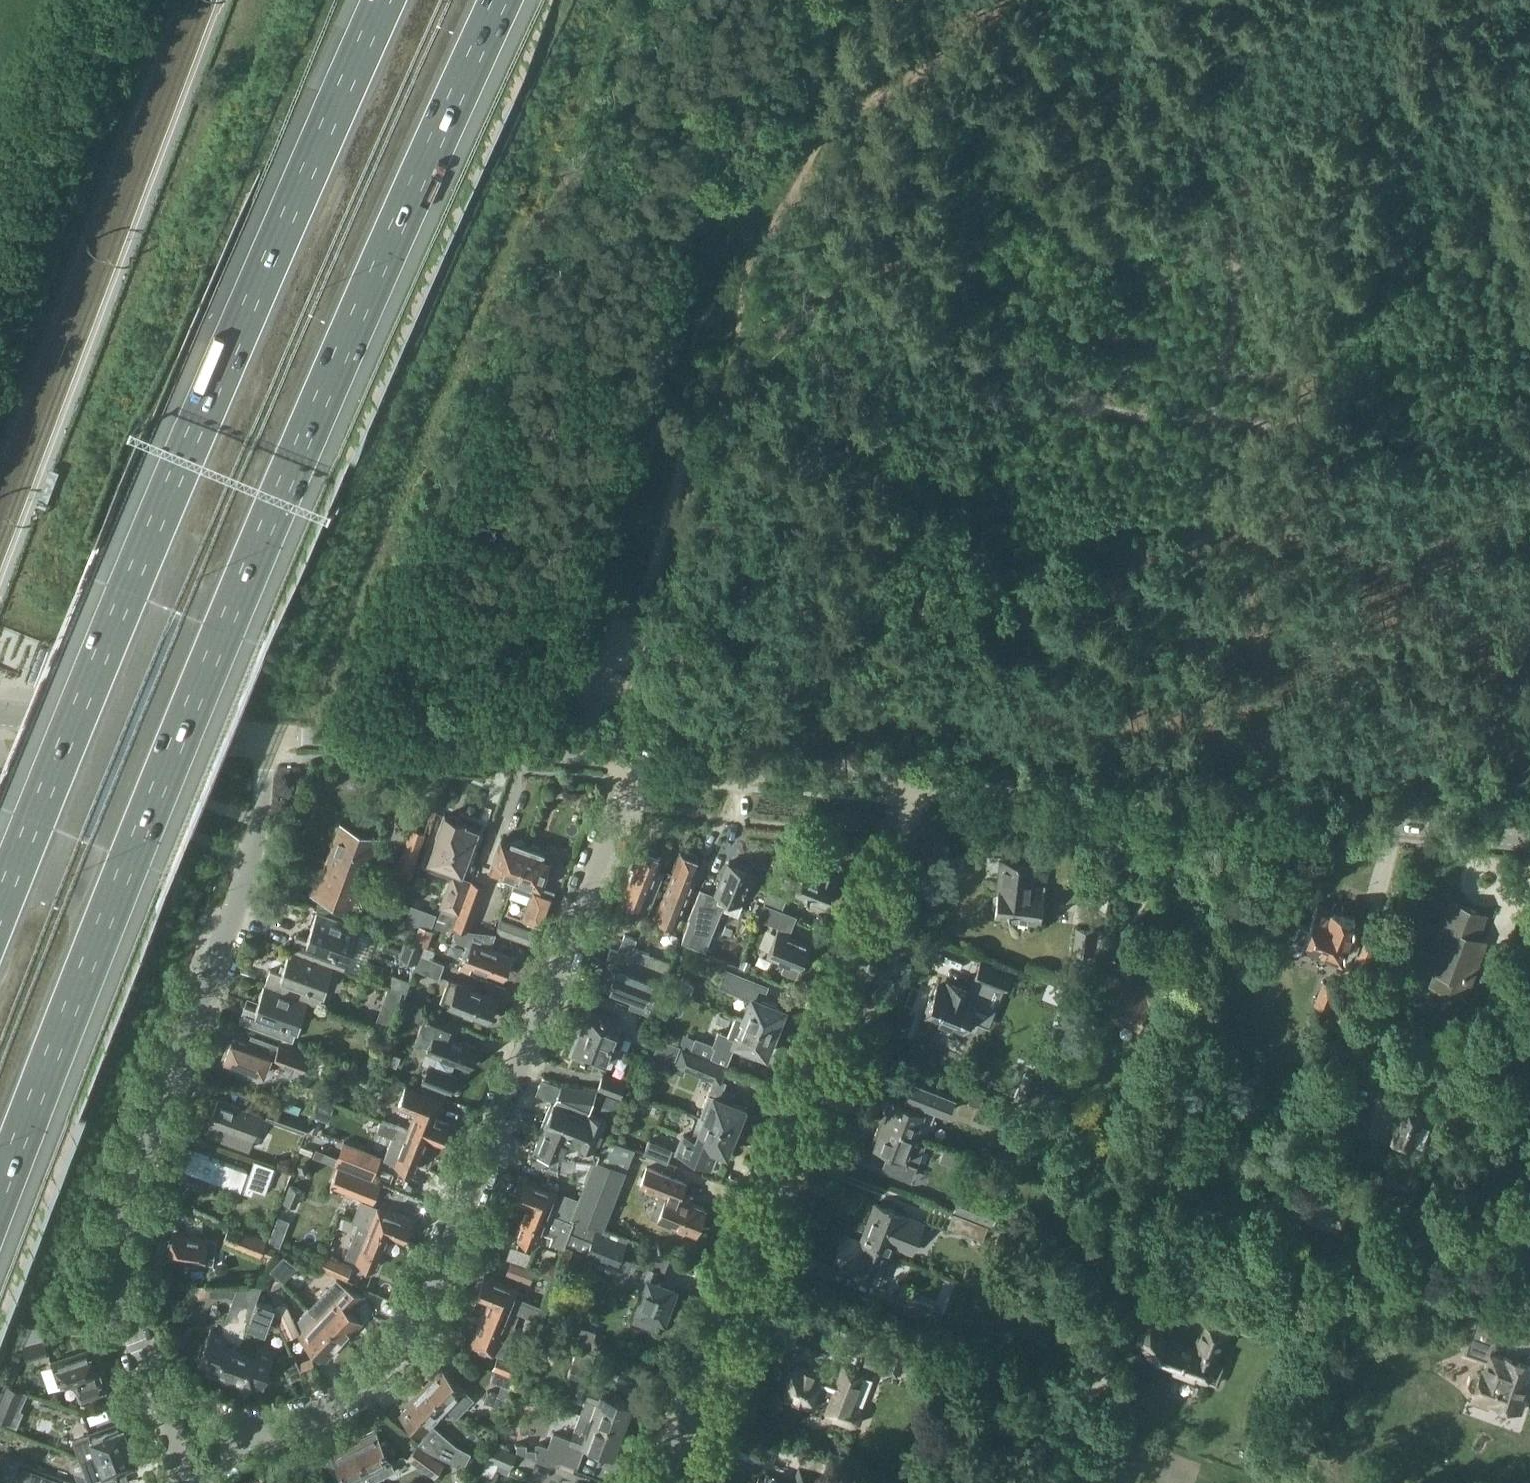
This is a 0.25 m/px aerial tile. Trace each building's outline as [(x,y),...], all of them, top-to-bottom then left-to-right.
[(446,815),(429,859),(432,860),(430,866),(453,875),(442,905),(443,905),(436,926),(454,927),(454,926),(471,881),(459,877),(461,871),(462,872),(478,829),(464,824),(465,822),(446,815)] [(324,857),(324,858),(368,875),(370,869),(366,868),(378,836),(341,822),(327,859),(324,857)] [(398,856),(391,873),(411,880),(418,860),(416,859),(426,833),(412,828),(401,857),(398,856)] [(511,843),(501,839),(491,868),(517,878),(529,846),(513,840),(511,843)] [(517,878),(513,888),(533,895),(524,918),(527,919),(542,925),(555,890),(542,885),(552,857),(542,854),(543,851),(529,846),(517,878)] [(641,850),(622,898),(643,906),(662,858),(641,850)] [(701,861),(681,853),(669,885),(688,893),(701,861)] [(368,875),(324,858),(311,892),(355,909),(368,875)] [(996,912),(1011,914),(1010,919),(1038,922),(1039,916),(1042,917),(1045,886),(1034,885),(1036,864),(1001,860),(998,891),(996,912)] [(691,918),(682,941),(694,946),(710,905),(722,910),(722,909),(738,915),(743,904),(739,902),(752,871),(729,862),(723,879),(721,878),(713,897),(699,892),(689,917),(691,918)] [(806,869),(797,892),(826,904),(837,874),(823,869),(821,875),(806,869)] [(454,927),(450,936),(469,943),(481,948),(482,944),(489,947),(495,929),(470,926),(485,886),(471,881),(454,926),(454,927)] [(656,917),(676,925),(688,893),(669,885),(656,917)] [(1428,968),(1446,975),(1441,989),(1465,998),(1480,960),(1471,956),(1483,924),(1473,921),(1477,911),(1453,902),(1428,968)] [(765,903),(760,918),(779,926),(778,930),(768,954),(786,961),(782,971),(796,977),(800,966),(801,966),(809,944),(793,938),(793,936),(790,935),(797,916),(783,910),(765,903)] [(1309,928),(1299,924),(1293,940),(1340,958),(1355,919),(1318,905),(1309,928)] [(297,932),(291,947),(334,964),(359,974),(372,939),(358,933),(360,928),(318,912),(308,937),(297,932)] [(397,925),(394,935),(413,942),(417,932),(397,925)] [(1078,927),(1076,953),(1097,955),(1107,929),(1078,927)] [(405,939),(399,956),(416,962),(422,946),(405,939)] [(607,958),(627,966),(636,944),(623,939),(618,951),(611,948),(607,958)] [(1365,939),(1335,1016),(1335,1017),(1350,1023),(1380,945),(1365,939)] [(469,943),(464,957),(475,961),(474,964),(504,976),(506,971),(509,970),(512,963),(510,960),(512,956),(489,947),(482,944),(481,948),(469,943)] [(308,1000),(318,1004),(334,964),(291,947),(281,972),(271,968),(265,983),(308,999),(308,1000)] [(628,967),(665,982),(673,963),(635,948),(628,967)] [(421,954),(415,968),(439,977),(444,963),(421,954)] [(1090,993),(1079,1020),(1098,1027),(1105,1010),(1139,1024),(1149,997),(1150,996),(1161,1001),(1179,965),(1161,956),(1144,989),(1099,971),(1090,993)] [(965,1028),(969,1019),(992,1027),(1000,1008),(986,1002),(992,985),(1006,991),(1012,976),(979,964),(969,990),(950,983),(947,989),(938,986),(933,1000),(929,1000),(926,1009),(928,1011),(927,1013),(965,1028)] [(611,973),(608,982),(611,983),(609,988),(632,998),(629,1007),(651,1016),(664,985),(617,966),(614,974),(611,973)] [(726,967),(719,985),(752,998),(749,1005),(743,1019),(743,1020),(777,1033),(783,1019),(780,1018),(784,1009),(776,1006),(778,1002),(764,997),(769,985),(726,967)] [(450,978),(441,1000),(488,1018),(496,996),(450,978)] [(245,1004),(240,1016),(239,1019),(293,1039),(308,1000),(308,999),(265,983),(256,1008),(245,1004)] [(389,986),(376,1022),(390,1027),(403,991),(389,986)] [(403,1002),(399,1013),(423,1023),(415,1042),(428,1047),(422,1062),(429,1065),(424,1078),(424,1077),(423,1079),(420,1086),(443,1095),(446,1088),(452,1090),(458,1075),(450,1072),(455,1060),(470,1067),(472,1062),(474,1062),(478,1052),(476,1051),(478,1046),(445,1033),(450,1020),(429,1011),(428,1012),(403,1002)] [(589,1006),(585,1016),(579,1030),(620,1047),(624,1036),(616,1033),(621,1019),(589,1006)] [(713,1045),(696,1038),(692,1049),(727,1063),(734,1045),(742,1048),(741,1049),(756,1055),(758,1051),(765,1054),(769,1046),(771,1048),(777,1033),(743,1019),(736,1017),(729,1035),(719,1031),(713,1045)] [(620,1047),(579,1030),(570,1054),(602,1067),(608,1053),(616,1057),(620,1047)] [(368,1042),(377,1043),(378,1033),(369,1032),(368,1042)] [(232,1039),(225,1060),(264,1074),(270,1059),(304,1071),(311,1051),(280,1040),(279,1043),(251,1033),(248,1044),(232,1039)] [(660,1037),(652,1059),(672,1067),(681,1046),(660,1037)] [(677,1060),(676,1063),(703,1075),(715,1079),(700,1117),(735,1131),(744,1108),(732,1103),(733,1092),(722,1090),(726,1082),(720,1080),(726,1066),(682,1048),(677,1060)] [(627,1082),(604,1072),(598,1088),(621,1098),(627,1082)] [(916,1076),(908,1096),(936,1106),(935,1109),(937,1110),(950,1115),(959,1093),(916,1076)] [(544,1129),(534,1153),(597,1160),(600,1151),(596,1150),(608,1120),(607,1120),(615,1099),(606,1096),(598,1116),(589,1112),(598,1090),(562,1084),(554,1103),(552,1102),(542,1128),(544,1129)] [(408,1085),(400,1105),(417,1112),(409,1129),(429,1137),(428,1138),(442,1143),(444,1138),(447,1137),(450,1131),(448,1128),(450,1124),(432,1116),(439,1097),(408,1085)] [(893,1099),(885,1119),(900,1125),(899,1126),(918,1133),(927,1137),(937,1110),(935,1109),(936,1106),(908,1096),(905,1104),(893,1099)] [(209,1124),(211,1125),(207,1134),(249,1149),(262,1113),(219,1098),(209,1124)] [(1427,1113),(1403,1104),(1390,1138),(1414,1147),(1418,1139),(1426,1142),(1431,1128),(1428,1127),(1432,1116),(1427,1114),(1427,1113)] [(270,1105),(265,1119),(304,1133),(309,1119),(270,1105)] [(1351,1108),(1344,1129),(1364,1137),(1371,1116),(1351,1108)] [(683,1132),(675,1151),(714,1167),(716,1162),(720,1151),(726,1153),(735,1131),(700,1117),(694,1130),(692,1135),(683,1132)] [(382,1119),(378,1130),(393,1136),(385,1157),(401,1164),(402,1167),(408,1170),(411,1168),(416,1170),(428,1138),(429,1137),(409,1129),(382,1119)] [(890,1150),(887,1157),(883,1169),(912,1180),(928,1137),(918,1133),(899,1126),(900,1125),(885,1119),(881,1128),(878,1127),(876,1134),(879,1135),(875,1145),(890,1150)] [(605,1138),(600,1151),(597,1160),(625,1170),(634,1149),(605,1138)] [(650,1139),(645,1152),(667,1161),(672,1148),(650,1139)] [(335,1164),(374,1179),(383,1155),(344,1141),(335,1164)] [(185,1168),(180,1181),(207,1191),(212,1178),(240,1189),(247,1170),(192,1149),(185,1168)] [(274,1167),(255,1160),(244,1190),(252,1192),(254,1187),(265,1191),(274,1167)] [(523,1180),(516,1200),(528,1205),(575,1222),(576,1218),(603,1228),(606,1221),(606,1220),(625,1170),(597,1160),(581,1199),(563,1192),(561,1200),(555,1197),(556,1193),(523,1180)] [(710,1207),(682,1196),(688,1180),(648,1164),(640,1185),(660,1193),(651,1216),(699,1234),(710,1207)] [(336,1186),(334,1189),(361,1200),(368,1202),(372,1204),(373,1200),(380,1183),(342,1168),(336,1186)] [(291,1185),(285,1202),(297,1206),(298,1207),(305,1190),(301,1189),(294,1186),(291,1185)] [(962,1190),(954,1211),(993,1225),(1000,1205),(962,1190)] [(361,1200),(354,1218),(360,1221),(391,1234),(405,1239),(406,1235),(410,1234),(412,1228),(411,1224),(412,1221),(372,1204),(368,1202),(361,1200)] [(876,1246),(894,1253),(896,1248),(914,1255),(926,1223),(875,1203),(864,1232),(879,1238),(876,1246)] [(542,1229),(554,1234),(551,1241),(565,1247),(568,1240),(570,1234),(575,1222),(528,1205),(517,1237),(537,1244),(542,1229)] [(984,1240),(989,1226),(954,1212),(948,1227),(984,1240)] [(343,1216),(340,1224),(341,1226),(354,1232),(345,1253),(348,1254),(363,1260),(364,1264),(370,1266),(373,1264),(377,1266),(391,1234),(360,1221),(354,1218),(344,1214),(343,1216)] [(570,1234),(568,1240),(589,1248),(588,1252),(618,1263),(627,1237),(603,1228),(576,1218),(575,1222),(570,1234)] [(231,1224),(225,1242),(262,1255),(269,1238),(231,1224)] [(269,1238),(268,1239),(280,1244),(284,1234),(271,1230),(269,1238)] [(861,1240),(845,1234),(833,1264),(882,1282),(894,1253),(876,1246),(879,1238),(864,1232),(861,1240)] [(173,1233),(170,1255),(204,1260),(215,1262),(218,1240),(209,1238),(173,1233)] [(328,1256),(323,1270),(347,1279),(352,1266),(328,1256)] [(291,1270),(282,1261),(273,1270),(282,1279),(291,1270)] [(506,1274),(531,1283),(536,1271),(511,1261),(506,1274)] [(632,1261),(627,1273),(635,1276),(634,1279),(647,1284),(637,1308),(632,1319),(654,1328),(658,1317),(663,1318),(675,1289),(657,1282),(660,1272),(632,1261)] [(490,1301),(519,1312),(537,1319),(542,1307),(529,1302),(524,1301),(527,1294),(517,1290),(518,1289),(484,1276),(477,1295),(490,1301)] [(310,1307),(318,1316),(344,1339),(361,1320),(350,1310),(365,1295),(346,1286),(337,1278),(310,1307)] [(239,1285),(188,1285),(188,1297),(229,1297),(234,1298),(221,1334),(211,1330),(201,1357),(211,1360),(207,1371),(229,1379),(240,1347),(249,1324),(257,1299),(263,1285),(239,1285)] [(930,1320),(936,1306),(901,1292),(895,1305),(930,1320)] [(64,1307),(61,1298),(49,1302),(53,1311),(64,1307)] [(275,1306),(257,1299),(249,1324),(266,1330),(275,1306)] [(275,1306),(289,1338),(300,1333),(286,1301),(275,1306)] [(519,1312),(490,1301),(473,1344),(492,1352),(502,1327),(511,1331),(519,1312)] [(310,1307),(299,1319),(304,1331),(301,1334),(326,1357),(344,1339),(318,1316),(310,1307)] [(1463,1353),(1487,1361),(1484,1370),(1482,1369),(1480,1373),(1476,1372),(1470,1376),(1468,1383),(1472,1390),(1475,1391),(1473,1397),(1520,1413),(1523,1404),(1527,1392),(1522,1390),(1529,1366),(1529,1365),(1491,1352),(1493,1346),(1496,1345),(1505,1317),(1478,1308),(1463,1353)] [(24,1325),(14,1349),(23,1346),(27,1359),(49,1352),(45,1339),(39,1321),(24,1325)] [(1196,1350),(1166,1339),(1152,1321),(1133,1337),(1151,1360),(1206,1380),(1224,1332),(1205,1325),(1196,1350)] [(905,1350),(876,1339),(867,1363),(892,1373),(899,1355),(903,1356),(905,1350)] [(240,1347),(229,1379),(250,1387),(254,1377),(264,1381),(275,1352),(258,1345),(255,1352),(240,1347)] [(89,1351),(57,1361),(65,1385),(66,1387),(76,1384),(81,1399),(103,1392),(102,1390),(105,1389),(102,1382),(100,1383),(100,1381),(98,1381),(96,1374),(97,1373),(95,1367),(97,1367),(93,1355),(91,1356),(89,1351)] [(303,1374),(292,1352),(281,1357),(291,1380),(303,1374)] [(498,1354),(492,1369),(495,1370),(515,1378),(521,1362),(498,1354)] [(568,1376),(587,1382),(595,1361),(576,1354),(568,1376)] [(825,1412),(834,1416),(833,1420),(852,1428),(861,1423),(864,1415),(862,1409),(853,1405),(861,1384),(862,1383),(866,1372),(864,1371),(844,1364),(840,1372),(811,1363),(809,1370),(795,1365),(783,1396),(810,1406),(812,1401),(814,1401),(815,1400),(828,1405),(825,1412)] [(442,1369),(425,1386),(448,1407),(457,1416),(473,1400),(442,1369)] [(488,1391),(484,1401),(504,1409),(515,1378),(495,1370),(492,1381),(503,1385),(499,1395),(488,1391)] [(6,1381),(0,1395),(0,1418),(18,1426),(25,1409),(22,1408),(29,1391),(6,1381)] [(595,1415),(594,1419),(621,1429),(631,1404),(606,1395),(607,1390),(592,1384),(582,1410),(595,1415)] [(425,1386),(408,1403),(411,1405),(402,1414),(425,1436),(419,1442),(424,1447),(464,1467),(471,1453),(456,1446),(434,1426),(431,1423),(448,1407),(425,1386)] [(537,1449),(537,1459),(574,1474),(583,1448),(596,1453),(597,1448),(612,1454),(621,1429),(594,1419),(595,1415),(582,1410),(576,1428),(572,1439),(553,1432),(548,1446),(540,1443),(537,1443),(537,1449)] [(121,1423),(75,1440),(80,1456),(95,1456),(110,1451),(111,1453),(120,1450),(119,1445),(128,1442),(126,1435),(128,1435),(125,1426),(122,1427),(121,1423)] [(377,1433),(356,1443),(370,1472),(378,1468),(383,1477),(396,1471),(391,1461),(377,1433)] [(93,1480),(93,1482),(120,1482),(116,1471),(136,1464),(135,1462),(138,1461),(134,1452),(132,1453),(128,1442),(119,1445),(120,1450),(111,1453),(110,1451),(95,1456),(80,1456),(90,1481),(93,1480)] [(327,1459),(335,1474),(342,1470),(349,1482),(364,1475),(368,1482),(371,1482),(375,1481),(370,1472),(356,1443),(334,1454),(335,1455),(327,1459)] [(493,1444),(481,1474),(492,1478),(497,1471),(509,1475),(512,1468),(518,1453),(493,1444)] [(435,1479),(445,1464),(418,1445),(408,1460),(435,1479)] [(517,1452),(537,1459),(537,1449),(527,1449),(527,1446),(518,1446),(517,1452)] [(793,1482),(818,1482),(821,1474),(800,1466),(793,1482)] [(378,1468),(370,1472),(375,1481),(383,1477),(378,1468)]
